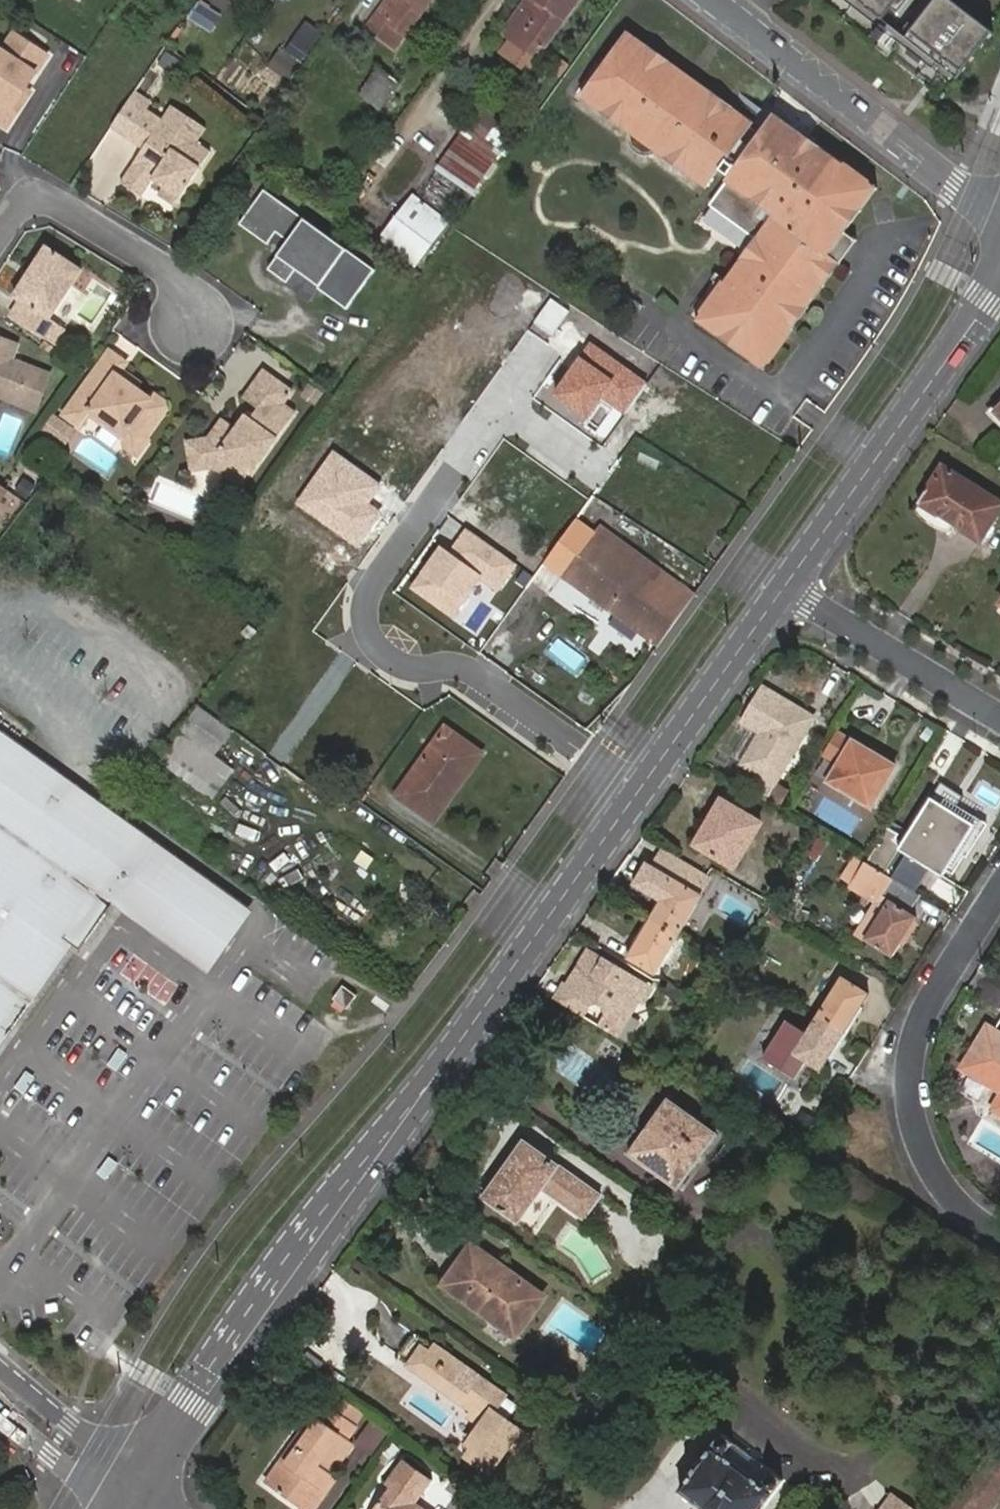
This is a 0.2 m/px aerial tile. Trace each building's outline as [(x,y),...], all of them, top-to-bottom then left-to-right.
[(382,17),(410,37),(437,0),(394,0),(382,17)] [(541,50),(578,0),(526,0),(503,31),(518,43),(524,36),(541,50)] [(952,0),(818,0),(944,100),(995,33),(952,0)] [(208,30),(217,16),(199,5),(190,20),(208,30)] [(636,28),(634,30),(641,36),(640,41),(655,53),(661,51),(675,61),(673,66),(676,69),(681,62),(636,28)] [(667,143),(668,144),(670,145),(672,147),(672,152),(686,163),(692,161),(702,169),(702,175),(712,182),(731,156),(742,165),(730,183),(732,185),(724,196),(733,208),(739,215),(746,228),(753,235),(758,238),(757,241),(763,246),(732,288),(728,293),(722,288),(702,315),(769,366),(788,341),(783,336),(834,269),(831,259),(824,254),(874,188),(781,117),(767,134),(755,125),(756,123),(746,115),(740,117),(728,108),(729,102),(714,91),(708,93),(706,92),(699,86),(700,80),(689,72),(683,74),(676,69),(673,66),(675,61),(661,51),(655,53),(640,41),(641,36),(634,30),(618,52),(624,57),(620,64),(613,59),(592,87),(590,90),(594,93),(600,93),(614,103),(614,109),(628,119),(634,118),(636,120),(637,121),(642,124),(641,136),(648,141),(661,139),(667,143)] [(17,32),(0,56),(0,119),(9,125),(19,110),(14,107),(49,53),(17,32)] [(536,57),(541,50),(524,36),(518,43),(536,57)] [(606,54),(613,59),(620,64),(624,57),(618,52),(611,47),(606,54)] [(585,82),(592,87),(613,59),(606,54),(585,82)] [(691,70),(689,72),(700,80),(701,78),(691,70)] [(379,71),(359,98),(377,111),(397,84),(379,71)] [(711,85),(706,92),(708,93),(714,91),(729,102),(728,108),(740,117),(746,115),(756,123),(758,120),(711,85)] [(631,126),(636,120),(634,118),(628,119),(614,109),(614,103),(600,93),(594,93),(590,90),(587,93),(631,126)] [(164,187),(181,197),(209,152),(197,145),(207,128),(172,106),(162,122),(145,111),(152,101),(135,91),(112,128),(143,148),(122,181),(138,191),(150,172),(154,174),(155,175),(154,177),(152,180),(153,180),(164,187)] [(481,107),(468,125),(501,149),(512,135),(496,123),(500,116),(489,107),(487,111),(481,107)] [(657,151),(667,143),(661,139),(648,141),(641,136),(642,124),(637,121),(636,123),(631,135),(633,143),(638,149),(651,153),(657,151)] [(443,160),(476,185),(491,163),(458,138),(443,160)] [(670,145),(668,144),(663,150),(710,185),(712,182),(702,175),(702,169),(692,161),(686,163),(672,152),(672,147),(670,145)] [(436,170),(418,195),(452,219),(470,194),(436,170)] [(150,172),(138,191),(143,195),(153,180),(152,180),(154,177),(155,175),(154,174),(150,172)] [(712,207),(757,241),(758,238),(753,235),(746,228),(739,215),(733,208),(724,196),(732,185),(730,183),(712,207)] [(176,206),(181,197),(164,187),(159,195),(176,206)] [(879,192),(874,188),(824,254),(831,259),(834,269),(783,336),(788,341),(859,247),(845,237),(879,192)] [(374,269),(266,191),(243,223),(269,242),(278,229),(291,240),(271,268),(288,281),(297,266),(321,284),(319,286),(347,307),(374,269)] [(416,265),(447,225),(412,198),(382,238),(416,265)] [(24,271),(21,269),(8,290),(14,296),(5,310),(48,338),(59,321),(46,312),(74,262),(40,240),(24,265),(27,266),(24,271)] [(726,283),(732,288),(763,246),(757,241),(726,283)] [(717,284),(722,288),(728,293),(732,288),(726,283),(721,279),(717,284)] [(696,311),(702,315),(722,288),(717,284),(696,311)] [(764,373),(769,366),(702,315),(696,322),(764,373)] [(36,403),(49,370),(12,356),(15,341),(0,335),(0,390),(36,403)] [(648,383),(591,343),(555,394),(587,417),(600,398),(625,416),(648,383)] [(114,348),(101,366),(135,389),(136,385),(142,389),(146,383),(128,370),(133,363),(114,348)] [(135,389),(101,366),(66,414),(85,427),(94,415),(105,422),(111,423),(128,435),(128,448),(136,453),(145,440),(167,408),(165,398),(155,391),(152,396),(142,389),(136,385),(135,389)] [(244,426),(236,425),(226,418),(213,435),(190,441),(194,470),(214,467),(241,485),(250,473),(253,475),(297,412),(285,403),(294,389),(265,368),(255,382),(280,400),(270,413),(258,405),(251,416),(244,426)] [(280,400),(255,382),(246,396),(258,405),(270,413),(280,400)] [(245,412),(236,425),(244,426),(251,416),(245,412)] [(145,440),(136,453),(141,455),(149,442),(145,440)] [(382,485),(332,451),(295,504),(359,549),(384,514),(369,504),(382,485)] [(945,516),(948,511),(986,535),(999,514),(999,501),(944,464),(922,501),(945,516)] [(598,533),(578,520),(545,566),(564,580),(568,573),(598,533)] [(568,573),(580,583),(610,543),(683,599),(689,591),(604,525),(598,533),(568,573)] [(519,565),(465,528),(450,550),(440,543),(408,588),(453,619),(482,578),(501,591),(519,565)] [(610,543),(580,583),(653,638),(683,599),(610,543)] [(762,735),(744,765),(775,784),(816,717),(762,685),(740,722),(762,735)] [(213,754),(230,729),(197,705),(163,753),(209,787),(226,764),(213,754)] [(252,910),(0,729),(0,1053),(111,904),(210,975),(252,910)] [(839,766),(853,741),(832,729),(818,753),(839,766)] [(461,772),(474,753),(445,731),(399,796),(436,822),(468,776),(461,772)] [(839,766),(829,781),(872,807),(896,766),(854,740),(853,741),(839,766)] [(482,758),(474,753),(461,772),(468,776),(482,758)] [(890,826),(868,862),(911,889),(912,887),(914,888),(928,867),(944,877),(977,823),(954,808),(958,801),(942,791),(937,798),(934,796),(905,842),(893,836),(896,831),(890,826)] [(715,834),(707,848),(737,866),(763,822),(724,799),(707,828),(715,834)] [(699,842),(707,848),(715,834),(707,828),(699,842)] [(714,877),(663,848),(654,865),(676,879),(685,884),(691,873),(707,883),(701,894),(703,895),(714,877)] [(654,865),(649,862),(635,884),(662,901),(676,879),(654,865)] [(911,889),(868,862),(853,885),(877,901),(857,933),(893,956),(917,917),(909,911),(920,893),(911,889)] [(685,884),(701,894),(707,883),(691,873),(685,884)] [(662,901),(652,918),(679,934),(703,895),(701,894),(685,884),(676,879),(662,901)] [(679,934),(652,918),(628,957),(655,973),(679,934)] [(655,988),(586,947),(565,983),(562,981),(552,998),(583,1016),(589,1007),(595,1005),(601,1009),(603,1016),(597,1026),(618,1038),(640,1003),(644,1006),(655,988)] [(842,976),(817,1016),(844,1032),(870,993),(842,976)] [(335,1004),(333,1008),(341,1013),(343,1010),(335,1004)] [(844,1032),(817,1016),(804,1036),(785,1024),(762,1060),(794,1080),(805,1062),(820,1071),(844,1032)] [(989,1027),(977,1047),(983,1051),(995,1031),(989,1027)] [(994,1087),(996,1083),(999,1085),(999,1034),(995,1031),(983,1051),(977,1047),(964,1069),(994,1087)] [(999,1090),(989,1106),(999,1112),(999,1088),(999,1090)] [(670,1098),(631,1155),(680,1189),(719,1133),(670,1098)] [(485,1197),(520,1222),(544,1190),(586,1219),(603,1195),(525,1140),(485,1197)] [(475,1247),(448,1283),(518,1333),(545,1297),(475,1247)] [(478,1445),(473,1455),(493,1470),(511,1446),(521,1453),(534,1437),(510,1419),(512,1416),(508,1401),(504,1399),(506,1394),(451,1354),(449,1358),(417,1334),(402,1357),(475,1407),(476,1418),(485,1424),(473,1441),(478,1445)] [(288,1462),(282,1458),(265,1481),(304,1508),(312,1508),(328,1488),(324,1485),(355,1443),(348,1438),(358,1425),(330,1404),(288,1462)] [(679,1492),(702,1508),(762,1508),(783,1482),(772,1473),(763,1484),(725,1455),(734,1444),(722,1436),(679,1492)] [(466,1450),(473,1455),(478,1445),(473,1441),(466,1450)] [(952,1508),(991,1508),(999,1496),(999,1449),(996,1447),(952,1508)] [(375,1508),(425,1508),(417,1503),(433,1481),(404,1461),(388,1484),(391,1487),(375,1508)] [(892,1495),(882,1508),(910,1508),(892,1495)]
